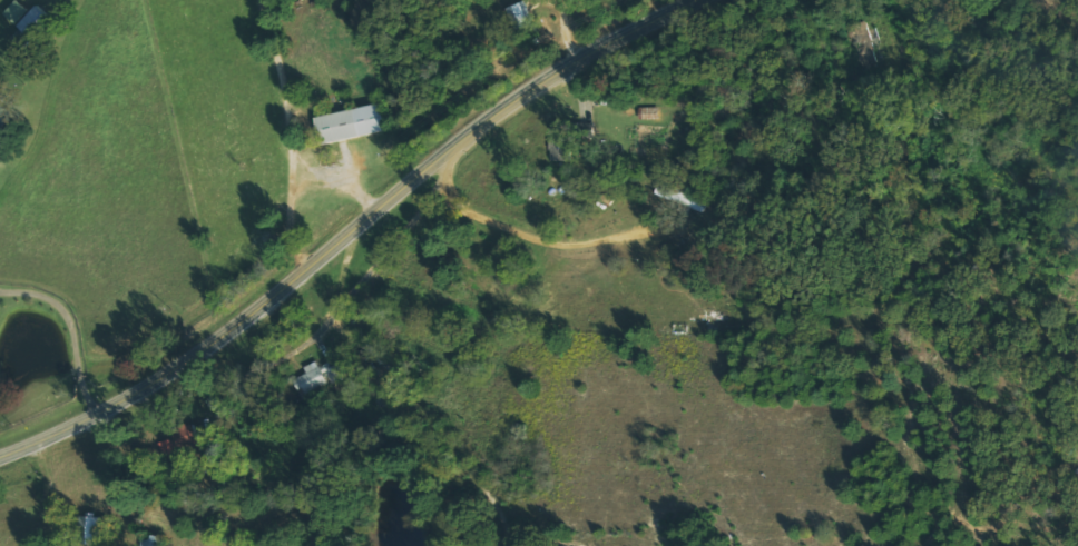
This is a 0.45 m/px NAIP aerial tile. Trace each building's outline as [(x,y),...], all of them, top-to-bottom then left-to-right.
[(36,10),(23,0),(22,0),(10,14),(38,38),(56,17),(41,4),(36,10)] [(512,25),(531,18),(524,0),(505,8),(512,25)] [(514,16),(535,8),(545,30),(525,40),(514,16)] [(327,126),(332,153),(402,137),(394,110),(327,126)] [(654,115),(672,115),(670,127),(654,127),(654,115)] [(697,118),(710,117),(712,126),(698,127),(697,118)] [(561,140),(561,130),(584,132),(582,141),(577,141),(577,163),(561,165),(561,158),(559,157),(559,142),(561,143),(561,140)] [(669,190),(666,200),(714,218),(717,208),(669,190)] [(307,366),(310,373),(301,377),(309,395),(348,378),(340,361),(323,369),(320,361),(307,366)] [(110,518),(86,515),(82,536),(106,540),(110,518)]
